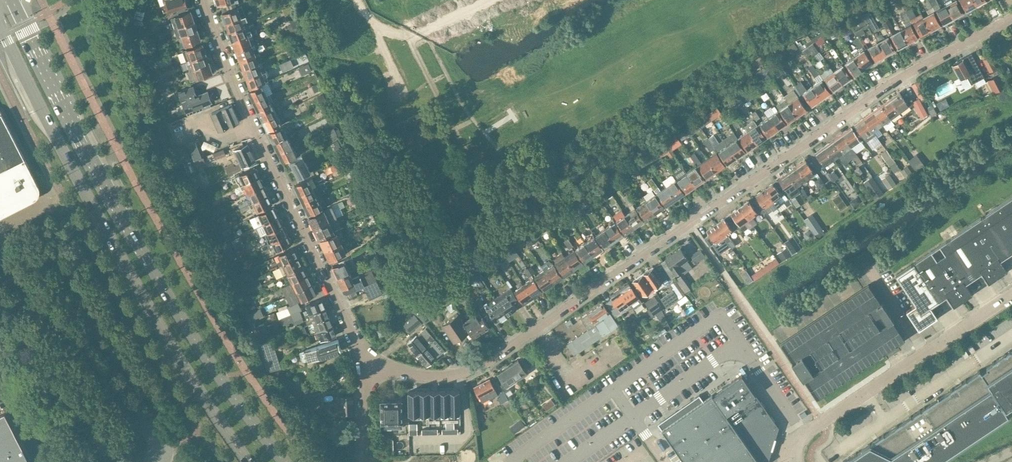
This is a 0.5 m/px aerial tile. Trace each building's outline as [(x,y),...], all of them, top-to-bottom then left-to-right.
[(185,0),(164,0),(169,14),(188,8),(185,0)] [(909,19),(916,16),(912,9),(905,12),(899,0),(895,2),(902,15),(901,16),(904,23),(910,20),(909,19)] [(929,0),(924,2),(928,9),(932,7),(929,0)] [(956,0),(943,0),(945,4),(953,19),(958,17),(958,15),(963,13),(956,0)] [(972,0),(960,0),(966,11),(968,10),(969,11),(973,9),(973,7),(976,6),(972,0)] [(953,19),(945,4),(936,10),(943,24),(948,21),(949,21),(953,19)] [(304,43),(297,23),(297,24),(291,6),(285,8),(288,17),(292,26),(289,27),(292,37),(296,35),(299,45),(304,43)] [(224,20),(225,23),(245,15),(244,11),(239,12),(237,7),(222,13),(222,14),(221,15),(223,20),(224,20)] [(176,21),(178,26),(194,20),(194,19),(194,18),(193,15),(192,14),(191,10),(171,17),(173,22),(176,21)] [(933,11),(923,17),(930,31),(934,29),(935,29),(939,27),(939,26),(941,25),(933,11)] [(868,24),(861,12),(852,17),(853,20),(850,22),(855,31),(868,24)] [(247,25),(246,20),(247,19),(245,15),(225,23),(226,25),(226,26),(227,31),(229,31),(229,32),(247,25)] [(923,17),(913,22),(920,36),(922,35),(924,35),(927,33),(928,32),(930,31),(923,17)] [(908,44),(900,29),(895,32),(888,19),(882,22),(889,35),(890,35),(898,49),(903,46),(904,46),(908,44)] [(197,28),(198,27),(197,24),(195,23),(194,20),(178,26),(175,27),(176,31),(180,30),(182,35),(198,30),(197,28)] [(910,24),(900,29),(908,44),(913,42),(913,40),(918,37),(910,24)] [(252,33),(250,29),(249,30),(247,25),(229,32),(229,33),(228,34),(230,38),(231,38),(232,41),(252,33)] [(201,39),(200,36),(200,34),(199,31),(198,31),(198,30),(182,35),(179,36),(180,42),(182,46),(201,39)] [(252,33),(232,41),(234,44),(233,44),(235,49),(236,49),(236,50),(251,44),(250,39),(254,37),(252,33)] [(813,43),(823,37),(820,33),(811,40),(813,43)] [(888,36),(877,42),(885,56),(890,54),(890,52),(895,50),(888,36)] [(873,63),(863,50),(865,48),(858,37),(856,38),(856,41),(857,42),(855,43),(858,48),(852,53),(855,56),(854,56),(864,70),(868,67),(868,66),(873,63)] [(819,52),(811,40),(800,47),(807,56),(813,52),(815,55),(819,52)] [(867,47),(875,61),(876,63),(879,61),(880,58),(882,58),(885,56),(877,42),(867,47)] [(206,52),(206,51),(205,48),(204,47),(203,43),(183,50),(186,60),(206,53),(206,52)] [(251,44),(236,50),(236,51),(236,52),(237,57),(238,57),(239,59),(259,52),(257,47),(253,49),(251,44)] [(259,52),(239,59),(241,63),(240,63),(242,68),(243,68),(243,69),(258,62),(257,57),(261,56),(259,52)] [(209,61),(210,60),(209,57),(207,56),(206,53),(186,60),(188,64),(192,63),(194,68),(209,62),(209,61)] [(983,77),(971,55),(958,62),(958,61),(954,63),(954,64),(953,65),(965,86),(973,82),(974,82),(974,81),(983,77)] [(860,73),(864,70),(854,56),(845,63),(854,76),(859,73),(860,73)] [(984,61),(990,71),(996,68),(990,58),(984,61)] [(209,62),(194,68),(195,73),(192,75),(193,79),(213,72),(212,69),(212,67),(211,64),(210,64),(209,62)] [(258,62),(243,69),(243,70),(243,71),(245,76),(245,75),(246,78),(266,70),(264,65),(260,67),(258,62)] [(819,73),(812,64),(808,68),(814,77),(819,73)] [(852,78),(842,65),(833,71),(843,85),(847,82),(847,81),(852,78)] [(843,85),(833,71),(829,66),(823,71),(824,72),(827,76),(824,78),(833,91),(838,87),(839,88),(843,85)] [(1011,74),(1007,66),(999,70),(1004,78),(1005,77),(1007,81),(1011,79),(1009,75),(1011,74)] [(266,70),(246,78),(248,81),(247,81),(249,86),(250,87),(250,88),(265,81),(263,75),(267,74),(266,70)] [(988,81),(993,92),(1005,86),(999,75),(988,81)] [(771,88),(765,79),(764,80),(762,77),(758,80),(766,91),(771,88)] [(766,91),(758,80),(750,85),(758,97),(766,91)] [(821,80),(812,86),(822,100),(826,97),(826,96),(831,93),(821,80)] [(268,81),(262,84),(267,94),(273,92),(268,81)] [(822,100),(812,86),(807,90),(801,81),(794,86),(795,86),(804,99),(806,97),(812,105),(816,102),(818,103),(822,100)] [(262,84),(248,91),(250,96),(249,97),(251,100),(252,101),(253,101),(267,94),(262,84)] [(193,85),(178,92),(182,101),(197,95),(193,85)] [(798,96),(788,103),(798,116),(803,113),(802,112),(807,109),(801,101),(804,99),(795,86),(792,88),(798,96)] [(208,91),(197,95),(182,101),(186,112),(201,106),(207,104),(212,102),(208,91)] [(895,95),(890,99),(899,112),(908,105),(900,93),(897,95),(895,95)] [(267,94),(253,101),(253,102),(253,103),(254,106),(256,107),(258,111),(272,104),(267,94)] [(785,98),(776,105),(788,122),(792,119),(793,120),(798,116),(788,103),(785,98)] [(919,98),(912,102),(921,117),(927,114),(926,111),(919,98)] [(890,99),(881,105),(891,118),(899,112),(890,99)] [(239,122),(231,104),(211,113),(219,131),(239,122)] [(277,114),(272,104),(258,111),(260,115),(259,116),(261,120),(262,120),(262,121),(277,114)] [(881,105),(872,111),(882,124),(891,118),(881,105)] [(728,124),(738,118),(732,110),(722,115),(723,117),(720,119),(726,128),(729,126),(728,124)] [(777,110),(768,116),(778,130),(783,127),(782,126),(786,123),(777,110)] [(34,199),(32,195),(34,194),(36,190),(35,188),(39,186),(1,113),(1,112),(0,111),(0,217),(34,199)] [(872,111),(863,118),(873,131),(882,124),(872,111)] [(277,114),(262,121),(263,121),(262,123),(264,126),(265,126),(267,131),(282,124),(277,114)] [(768,116),(759,123),(767,136),(772,133),(772,134),(778,130),(768,116)] [(875,134),(873,131),(863,118),(858,121),(858,122),(858,123),(855,125),(858,130),(855,132),(860,140),(863,137),(866,141),(875,134)] [(766,137),(757,124),(754,119),(745,126),(748,130),(757,144),(762,141),(762,140),(766,137)] [(283,126),(268,133),(270,137),(270,138),(271,141),(273,142),(273,143),(287,136),(283,126)] [(860,140),(855,132),(852,128),(848,130),(847,130),(841,133),(851,147),(860,140)] [(748,130),(738,137),(747,150),(751,147),(752,148),(757,144),(748,130)] [(746,151),(737,138),(733,132),(723,139),(727,144),(737,158),(742,155),(741,154),(746,151)] [(837,137),(837,138),(833,141),(842,153),(851,147),(841,133),(837,137)] [(669,147),(678,141),(674,134),(665,140),(669,147)] [(287,136),(273,143),(273,145),(274,148),(276,148),(278,152),(292,145),(287,136)] [(737,158),(727,144),(723,139),(718,143),(714,136),(709,140),(715,148),(716,148),(718,151),(727,164),(731,161),(731,162),(737,158)] [(725,165),(714,149),(715,148),(709,140),(708,138),(703,141),(712,155),(707,158),(716,172),(723,168),(722,167),(725,165)] [(199,140),(186,145),(192,160),(205,156),(199,140)] [(674,153),(669,147),(665,140),(654,147),(660,156),(667,151),(670,156),(674,153)] [(829,142),(824,146),(833,159),(838,155),(844,164),(848,162),(842,153),(833,141),(830,143),(829,143),(829,142)] [(245,168),(244,166),(255,161),(247,144),(236,149),(242,163),(235,166),(233,164),(225,168),(229,176),(245,168)] [(292,145),(278,152),(280,156),(279,158),(281,161),(282,161),(283,162),(297,155),(292,145)] [(824,146),(819,150),(819,151),(815,154),(824,166),(833,159),(824,146)] [(649,161),(659,155),(653,147),(644,154),(647,159),(649,161)] [(226,155),(223,149),(213,153),(215,159),(226,155)] [(886,151),(881,154),(889,166),(894,162),(886,151)] [(716,172),(707,158),(701,162),(694,152),(691,154),(689,152),(684,156),(690,165),(697,161),(708,177),(712,174),(713,175),(716,172)] [(642,166),(639,161),(641,160),(640,158),(644,156),(646,159),(647,159),(644,154),(634,160),(639,168),(642,166)] [(302,155),(289,162),(298,178),(310,171),(302,155)] [(206,164),(203,157),(193,161),(195,168),(206,164)] [(800,163),(796,166),(805,180),(814,173),(806,161),(802,163),(801,163),(800,163)] [(895,163),(891,166),(894,171),(899,168),(895,163)] [(696,166),(686,172),(696,186),(701,182),(700,182),(705,179),(696,166)] [(805,180),(796,166),(787,173),(796,186),(805,180)] [(233,189),(240,185),(259,176),(257,173),(258,172),(257,169),(255,168),(254,167),(235,176),(238,183),(232,186),(233,189)] [(696,186),(686,172),(683,167),(673,174),(677,179),(686,192),(690,189),(691,190),(696,186)] [(908,168),(902,173),(906,177),(912,173),(908,168)] [(838,178),(834,171),(828,175),(833,181),(838,178)] [(799,190),(796,186),(787,173),(782,176),(782,178),(779,180),(790,197),(799,190)] [(889,174),(882,179),(889,189),(896,184),(889,174)] [(684,193),(676,180),(672,175),(663,181),(666,186),(676,200),(681,196),(680,196),(684,193)] [(263,185),(263,184),(263,182),(262,180),(260,179),(259,176),(240,185),(241,186),(236,188),(235,191),(236,194),(240,195),(244,193),(242,190),(246,188),(248,192),(263,185)] [(313,188),(318,186),(313,176),(294,185),(296,190),(296,191),(297,194),(298,195),(299,195),(313,188)] [(632,191),(623,177),(618,180),(627,194),(627,195),(632,191)] [(872,177),(864,183),(875,198),(883,192),(872,177)] [(657,187),(651,178),(648,181),(654,189),(657,187)] [(816,180),(815,183),(818,187),(824,184),(820,178),(816,180)] [(781,194),(775,186),(773,183),(764,189),(773,201),(776,206),(780,204),(788,198),(784,192),(781,194)] [(784,192),(778,184),(775,186),(781,194),(784,192)] [(244,205),(268,194),(266,191),(267,190),(265,187),(264,186),(263,185),(248,192),(251,198),(239,204),(240,207),(244,205)] [(303,205),(322,196),(318,186),(313,188),(299,195),(299,196),(299,197),(300,200),(301,201),(303,205)] [(670,204),(676,200),(666,186),(657,193),(666,206),(670,203),(670,204)] [(773,201),(764,189),(755,195),(757,198),(754,200),(761,210),(763,214),(767,211),(768,213),(776,206),(773,201)] [(272,203),(272,202),(272,200),(271,198),(269,197),(268,194),(244,205),(240,207),(242,212),(255,206),(257,211),(272,203)] [(589,205),(598,199),(595,194),(586,200),(589,205)] [(644,221),(635,208),(633,205),(633,204),(627,195),(627,194),(623,197),(629,206),(631,210),(625,214),(634,227),(644,221)] [(655,194),(646,200),(655,213),(664,207),(655,194)] [(323,208),(320,202),(324,200),(322,196),(303,205),(305,209),(305,210),(307,214),(308,214),(308,215),(323,208)] [(800,205),(796,199),(794,196),(789,198),(796,207),(800,205)] [(857,197),(850,201),(854,206),(860,202),(857,197)] [(1000,205),(1011,222),(1011,197),(1000,205)] [(645,220),(655,213),(646,200),(636,207),(645,220)] [(761,210),(754,200),(750,203),(748,200),(740,207),(752,224),(756,222),(752,216),(761,210)] [(329,221),(343,215),(341,208),(339,209),(337,203),(308,217),(314,228),(329,221)] [(1000,205),(983,216),(1008,254),(1011,252),(1011,222),(1000,205)] [(278,216),(277,213),(277,211),(276,209),(275,208),(274,207),(255,216),(258,222),(260,225),(278,216)] [(568,218),(578,211),(575,207),(565,213),(568,218)] [(752,224),(740,207),(731,213),(728,215),(736,228),(740,225),(744,230),(752,224)] [(634,227),(625,214),(624,215),(621,211),(614,216),(617,220),(616,221),(625,234),(634,227)] [(568,218),(565,213),(564,213),(554,219),(558,225),(568,218)] [(229,226),(226,215),(217,218),(218,221),(217,221),(220,230),(224,229),(224,228),(229,226)] [(736,228),(728,215),(724,218),(715,224),(724,236),(731,248),(735,245),(731,239),(727,234),(736,228)] [(283,225),(282,224),(283,222),(281,219),(280,219),(278,216),(260,225),(262,230),(266,228),(268,232),(283,225)] [(1000,260),(1008,254),(983,216),(965,228),(998,276),(1007,270),(1000,260)] [(329,221),(314,228),(318,238),(334,231),(329,221)] [(614,222),(605,228),(614,241),(623,235),(614,222)] [(724,236),(715,224),(707,230),(715,242),(720,239),(724,244),(722,245),(727,252),(732,249),(731,248),(724,236)] [(269,243),(287,234),(286,231),(286,229),(285,227),(283,226),(283,225),(268,232),(265,234),(269,243)] [(230,227),(221,231),(225,240),(230,238),(232,237),(230,233),(232,232),(230,227)] [(605,248),(614,241),(605,228),(596,235),(605,248)] [(988,282),(998,276),(965,228),(948,240),(973,278),(981,272),(988,282)] [(341,230),(319,240),(324,250),(341,242),(338,236),(343,234),(341,230)] [(805,233),(804,236),(806,239),(810,239),(813,237),(813,234),(811,231),(808,230),(805,233)] [(292,243),(291,242),(291,240),(290,237),(289,237),(287,234),(269,243),(261,246),(263,250),(271,247),(273,252),(292,243)] [(240,236),(231,240),(235,248),(244,244),(240,236)] [(576,243),(572,236),(567,239),(572,246),(576,243)] [(603,249),(594,236),(585,242),(593,255),(603,249)] [(572,246),(567,239),(564,241),(568,248),(572,246)] [(965,283),(973,278),(948,240),(939,246),(946,256),(938,261),(931,251),(963,299),(972,293),(965,283)] [(222,244),(219,245),(222,254),(226,252),(233,249),(229,241),(222,244)] [(341,242),(324,250),(329,260),(346,252),(341,242)] [(584,262),(593,255),(585,242),(575,249),(584,262)] [(788,247),(792,254),(800,248),(796,242),(788,247)] [(244,244),(235,248),(236,249),(238,255),(247,251),(244,244)] [(298,256),(297,253),(297,252),(296,249),(294,249),(294,247),(276,256),(279,261),(278,261),(280,266),(298,256)] [(777,253),(782,260),(790,255),(785,247),(777,253)] [(680,248),(665,259),(676,275),(682,270),(678,265),(688,258),(680,248)] [(695,262),(704,255),(700,249),(691,256),(695,262)] [(233,250),(226,253),(229,261),(237,258),(233,250)] [(374,250),(364,255),(367,262),(378,257),(374,250)] [(574,250),(565,256),(573,269),(582,263),(574,250)] [(732,251),(727,254),(731,259),(736,255),(732,251)] [(953,306),(963,299),(931,251),(913,263),(939,301),(947,296),(953,306)] [(565,256),(563,253),(554,259),(556,262),(555,262),(564,275),(573,269),(565,256)] [(284,274),(303,265),(302,264),(302,263),(301,260),(300,259),(298,256),(280,266),(284,274)] [(354,269),(349,257),(344,259),(339,262),(339,263),(333,266),(335,270),(334,272),(337,277),(349,271),(354,269)] [(378,260),(371,263),(374,270),(381,266),(378,260)] [(648,269),(642,273),(652,287),(671,275),(662,262),(659,263),(654,267),(653,266),(649,269),(648,269)] [(930,307),(939,301),(913,263),(895,275),(915,304),(906,310),(918,329),(937,317),(930,307)] [(553,264),(544,270),(553,283),(562,277),(553,264)] [(288,284),(307,274),(306,271),(306,270),(305,267),(303,266),(303,265),(284,274),(288,284)] [(349,271),(337,277),(344,293),(347,293),(359,287),(363,285),(370,299),(382,293),(369,265),(364,268),(364,270),(360,272),(361,274),(352,278),(349,271)] [(543,290),(553,283),(544,270),(534,277),(543,290)] [(633,281),(642,294),(652,287),(642,273),(637,276),(637,278),(633,281)] [(311,283),(311,282),(311,281),(310,278),(308,277),(307,274),(288,284),(284,286),(286,290),(290,288),(292,293),(311,283)] [(675,278),(679,283),(685,292),(692,287),(686,279),(682,274),(675,278)] [(533,278),(523,284),(532,297),(542,291),(533,278)] [(671,284),(673,287),(674,288),(672,289),(679,299),(685,295),(678,284),(676,281),(671,284)] [(309,297),(316,293),(314,289),(315,288),(313,285),(312,284),(311,283),(292,293),(294,298),(291,300),(293,304),(297,302),(298,302),(308,296),(309,297)] [(629,283),(619,290),(629,303),(638,297),(629,283)] [(523,303),(532,297),(523,284),(514,291),(523,303)] [(794,366),(794,367),(800,375),(803,380),(804,379),(803,379),(803,378),(816,398),(883,353),(887,359),(888,359),(878,344),(889,336),(900,351),(896,344),(905,338),(892,319),(893,320),(893,319),(890,315),(884,306),(881,302),(881,303),(868,284),(780,343),(793,362),(792,362),(791,362),(794,366)] [(510,288),(495,298),(506,315),(516,308),(514,305),(519,301),(515,295),(511,290),(510,288)] [(605,302),(615,317),(631,306),(629,303),(619,290),(610,296),(612,298),(605,302)] [(669,301),(665,295),(660,299),(664,304),(669,301)] [(494,297),(484,304),(486,308),(496,322),(506,315),(495,298),(494,297)] [(325,307),(322,299),(306,305),(310,314),(325,307)] [(430,319),(424,311),(427,309),(421,300),(409,309),(417,314),(425,323),(430,319)] [(484,304),(481,300),(476,303),(481,312),(486,308),(484,304)] [(293,304),(287,307),(288,308),(294,320),(302,317),(300,311),(302,310),(299,304),(298,302),(297,302),(293,304)] [(255,308),(253,303),(246,307),(248,312),(255,308)] [(601,317),(609,312),(603,303),(580,318),(588,329),(595,324),(602,319),(601,317)] [(656,303),(649,308),(653,315),(661,310),(656,303)] [(329,316),(325,307),(310,314),(313,323),(329,316)] [(288,308),(276,312),(279,318),(281,318),(283,324),(294,320),(288,308)] [(442,324),(454,342),(469,331),(473,337),(483,330),(485,331),(488,329),(488,327),(489,327),(478,311),(463,322),(458,313),(442,324)] [(602,335),(603,336),(603,337),(619,326),(618,325),(609,312),(601,317),(602,319),(595,324),(602,335)] [(408,329),(415,323),(416,324),(420,321),(414,315),(404,324),(408,329)] [(332,325),(329,316),(313,323),(317,331),(332,325)] [(254,322),(249,324),(253,334),(266,330),(264,324),(255,327),(254,322)] [(588,329),(567,344),(574,354),(578,351),(578,352),(602,335),(595,324),(588,329)] [(336,335),(332,325),(317,331),(320,341),(336,335)] [(387,333),(385,327),(377,330),(379,336),(387,333)] [(417,354),(436,338),(427,327),(407,343),(417,354)] [(262,332),(253,335),(256,343),(265,339),(262,332)] [(436,338),(417,354),(427,365),(445,350),(436,338)] [(309,360),(341,350),(338,339),(306,350),(301,351),(300,353),(303,360),(304,361),(309,360)] [(272,341),(258,345),(267,372),(281,368),(272,341)] [(1006,414),(1007,415),(1009,414),(1006,409),(1011,405),(1011,350),(1010,351),(1010,350),(1008,351),(1008,352),(1006,354),(1005,353),(1004,354),(1004,355),(998,359),(997,358),(996,359),(996,360),(994,362),(994,361),(992,362),(992,363),(986,367),(987,369),(981,372),(979,369),(977,371),(978,372),(966,380),(966,379),(963,380),(964,381),(962,383),(961,382),(959,383),(960,383),(956,386),(956,385),(954,386),(955,387),(952,389),(952,388),(950,389),(950,390),(939,398),(938,397),(936,398),(937,399),(925,407),(924,406),(922,407),(923,408),(920,410),(920,409),(918,410),(919,411),(915,413),(913,414),(914,415),(911,416),(911,415),(909,417),(909,418),(898,425),(897,424),(895,426),(895,427),(884,434),(883,434),(881,435),(882,436),(879,437),(877,438),(874,440),(873,440),(872,441),(872,442),(870,444),(869,443),(867,444),(868,445),(856,453),(856,452),(842,461),(845,461),(935,461),(938,460),(938,461),(940,460),(940,459),(951,451),(952,452),(954,451),(953,450),(965,442),(966,443),(968,441),(967,441),(979,433),(979,434),(981,432),(981,431),(993,424),(995,423),(995,422),(1006,414)] [(512,362),(507,365),(517,380),(527,373),(525,369),(530,366),(524,357),(519,361),(518,359),(513,363),(512,362)] [(501,378),(497,381),(504,390),(503,390),(504,391),(508,389),(507,387),(517,380),(507,365),(502,368),(503,369),(498,373),(501,378)] [(663,429),(686,461),(765,461),(768,460),(771,449),(772,449),(775,438),(778,427),(742,374),(676,420),(663,429)] [(482,402),(496,394),(497,394),(489,378),(474,386),(482,402)] [(503,390),(498,393),(500,396),(497,398),(500,403),(508,399),(504,391),(503,390)] [(429,413),(428,391),(418,392),(418,413),(429,413)] [(439,413),(438,391),(428,391),(429,413),(439,413)] [(449,413),(449,391),(438,391),(439,413),(449,413)] [(459,391),(449,391),(449,413),(460,412),(459,391)] [(418,413),(418,392),(408,392),(408,414),(418,413)] [(354,395),(343,395),(343,393),(335,393),(335,404),(330,404),(331,409),(335,409),(335,414),(354,414),(354,395)] [(391,400),(381,401),(381,422),(382,429),(392,429),(391,400)] [(402,400),(391,400),(392,429),(402,429),(402,422),(402,400)] [(28,460),(29,459),(5,412),(0,415),(0,461),(30,461),(28,460)] [(521,419),(517,422),(521,429),(525,426),(521,419)]
